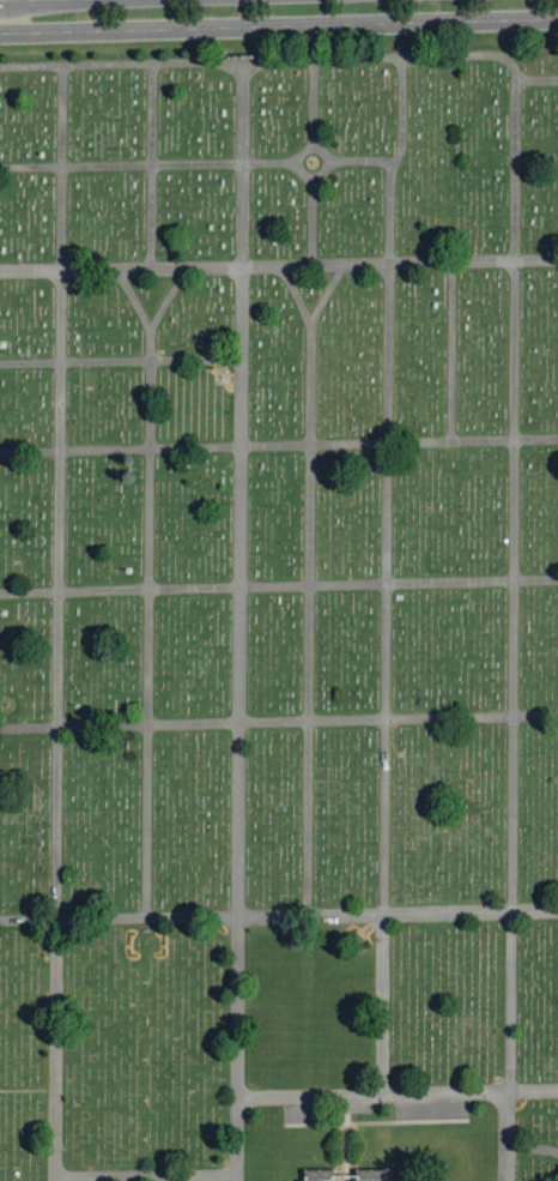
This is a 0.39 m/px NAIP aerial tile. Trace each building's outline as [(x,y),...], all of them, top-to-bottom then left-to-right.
[(335,1168),(301,1168),(301,1180),(335,1180),(335,1168)] [(387,1168),(352,1168),(352,1180),(387,1180),(387,1168)]
